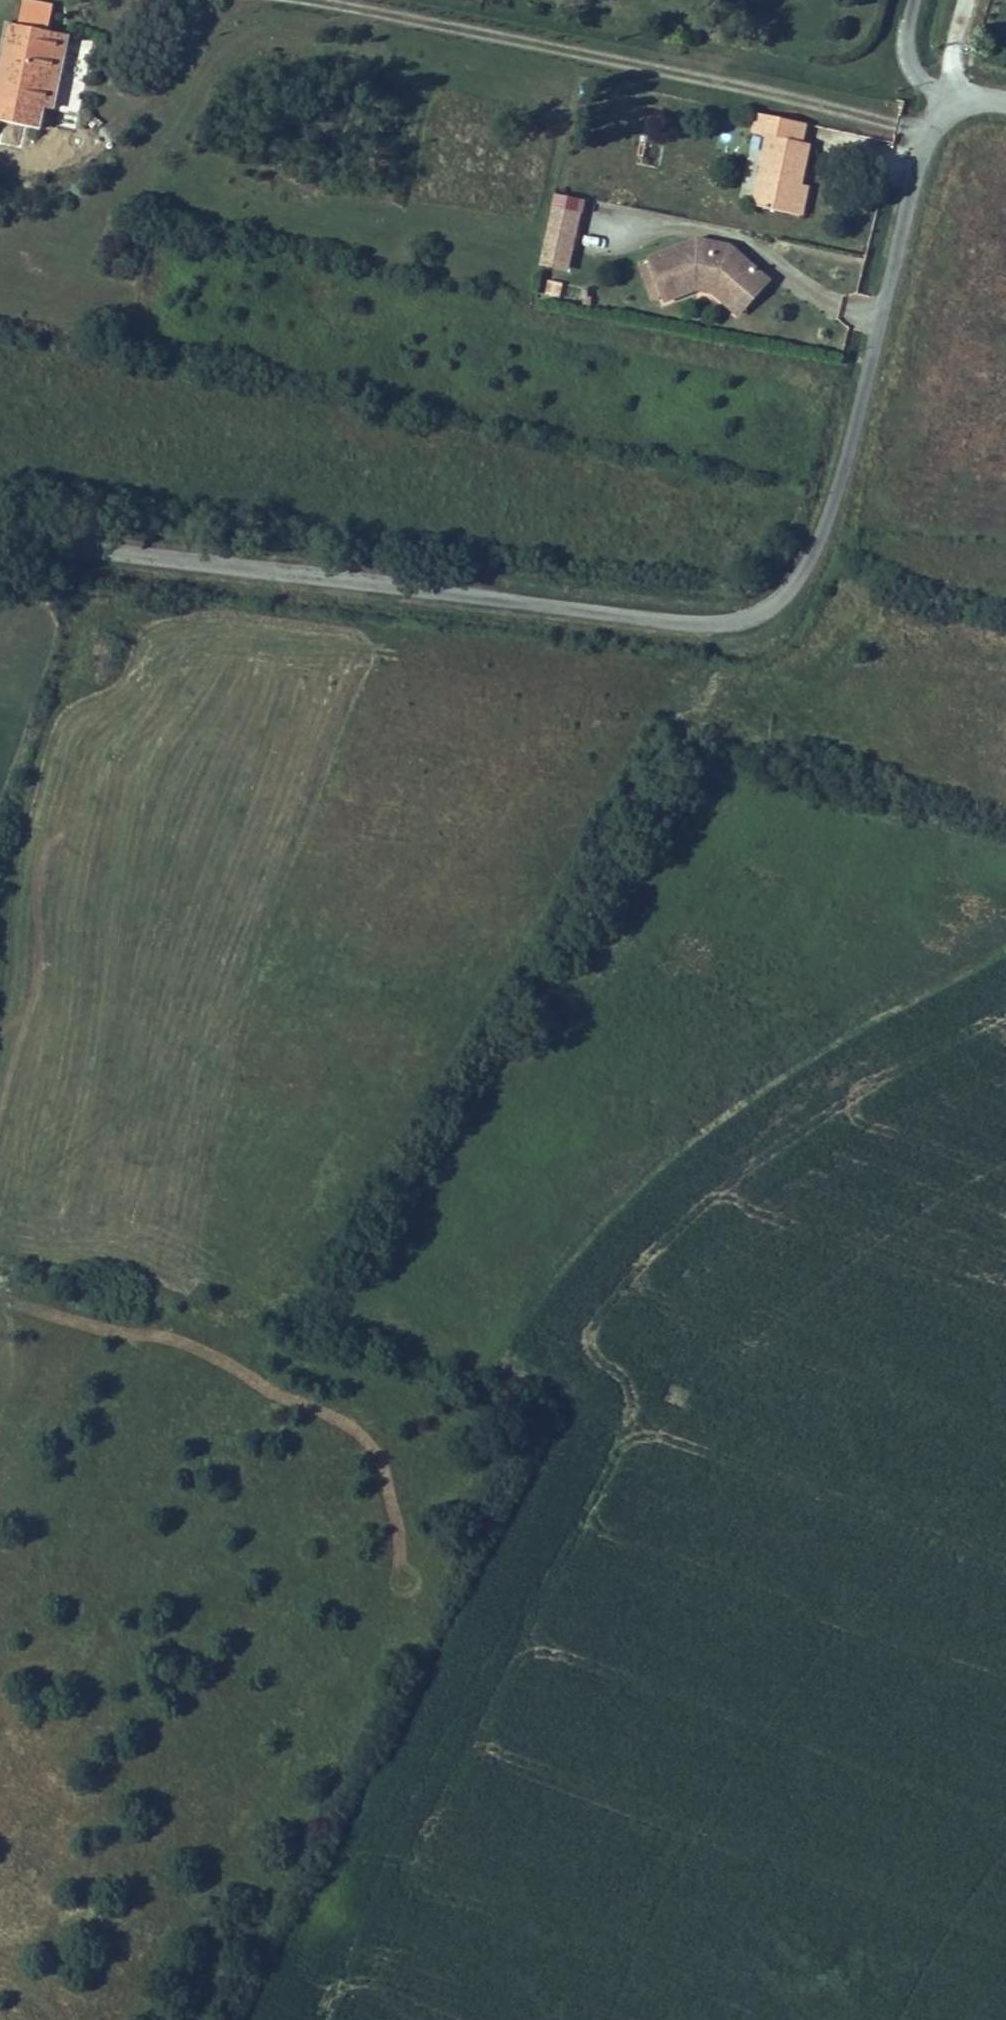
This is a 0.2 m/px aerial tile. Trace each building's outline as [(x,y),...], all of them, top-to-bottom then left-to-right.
[(33,65),(42,19),(0,11),(0,58),(33,65)] [(42,19),(33,65),(37,66),(46,68),(55,23),(42,19)] [(0,58),(0,109),(24,114),(26,100),(33,65),(0,58)] [(33,65),(26,100),(39,102),(46,68),(37,66),(33,65)] [(783,110),(735,100),(731,120),(746,123),(732,191),(773,200),(779,170),(788,130),(779,129),(783,110)] [(786,171),(779,170),(773,200),(780,201),(786,171)] [(675,231),(627,249),(630,257),(640,283),(643,292),(677,279),(687,281),(714,306),(745,273),(709,239),(675,231)]
